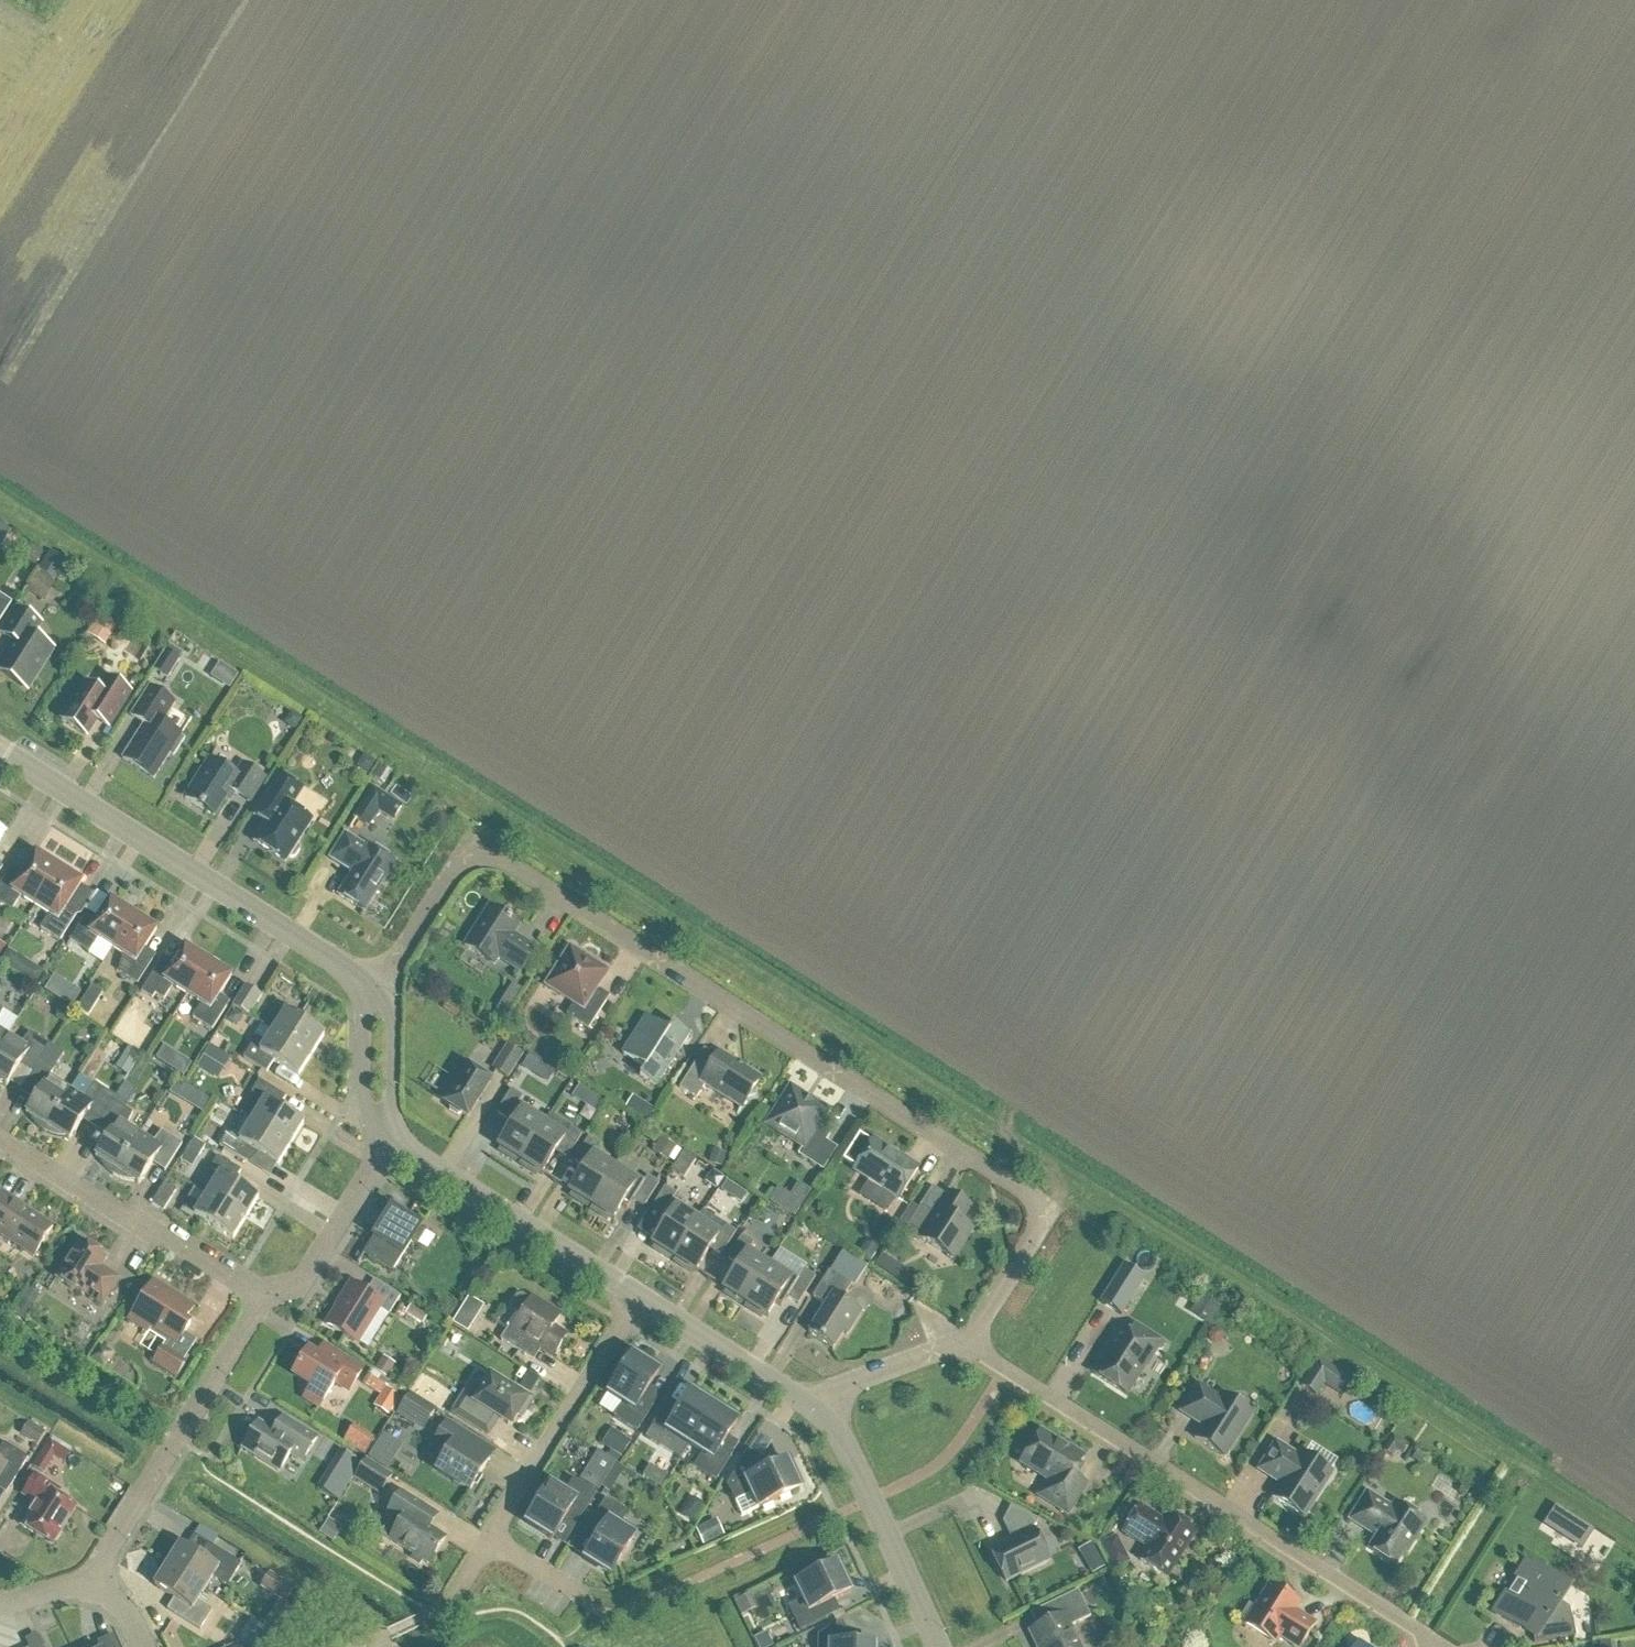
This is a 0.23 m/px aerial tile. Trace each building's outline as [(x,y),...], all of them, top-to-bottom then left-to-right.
[(31,548),(23,560),(35,567),(43,556),(31,548)] [(45,602),(55,585),(38,574),(27,592),(45,602)] [(11,604),(0,597),(0,622),(11,604)] [(50,651),(30,638),(39,624),(18,611),(2,636),(15,644),(0,667),(0,673),(26,689),(50,651)] [(105,647),(117,628),(100,617),(88,637),(105,647)] [(62,619),(47,642),(67,654),(81,632),(62,619)] [(167,680),(179,661),(167,654),(155,672),(167,680)] [(108,679),(99,694),(84,685),(61,722),(86,738),(97,721),(108,728),(130,693),(108,679)] [(173,759),(185,740),(180,738),(181,736),(167,728),(165,719),(175,705),(149,688),(130,718),(143,726),(122,761),(153,781),(169,756),(173,759)] [(291,715),(286,722),(288,728),(295,732),(302,721),(291,715)] [(367,777),(374,765),(362,758),(355,770),(367,777)] [(236,777),(210,760),(185,800),(213,818),(230,792),(248,804),(263,779),(243,766),(236,777)] [(381,768),(373,780),(384,787),(392,775),(381,768)] [(288,858),(290,860),(295,859),(299,851),(298,846),(296,845),(311,822),(290,808),(302,791),(279,776),(255,813),(268,820),(253,843),(284,864),(288,858)] [(392,822),(401,808),(374,791),(355,821),(368,829),(378,813),(392,822)] [(367,850),(345,836),(329,860),(352,874),(338,897),(364,913),(394,865),(368,849),(367,850)] [(58,870),(35,855),(19,881),(8,874),(0,887),(0,905),(11,912),(20,898),(34,908),(58,870)] [(58,870),(34,908),(49,917),(40,930),(60,942),(76,917),(65,910),(81,884),(58,870)] [(112,950),(133,917),(109,902),(95,925),(84,919),(69,942),(89,954),(97,941),(112,950)] [(520,974),(535,951),(512,937),(518,927),(489,908),(464,947),(493,966),(498,960),(520,974)] [(133,917),(112,950),(122,957),(118,972),(137,985),(152,962),(141,955),(156,931),(133,917)] [(186,997),(207,963),(184,949),(169,972),(159,966),(141,993),(152,1000),(155,996),(163,1001),(172,988),(186,997)] [(588,1031),(606,1003),(594,995),(608,973),(569,949),(544,987),(573,1006),(566,1017),(588,1031)] [(207,963),(186,997),(200,1006),(192,1019),(211,1032),(226,1008),(216,1002),(231,978),(207,963)] [(26,979),(37,986),(44,976),(33,969),(26,979)] [(57,988),(40,1011),(50,1019),(67,995),(57,988)] [(248,1020),(262,999),(244,988),(231,1009),(248,1020)] [(72,989),(63,1003),(71,1009),(80,995),(72,989)] [(511,1013),(517,1002),(509,998),(503,1008),(511,1013)] [(91,1019),(97,1009),(83,1000),(76,1011),(91,1019)] [(264,1028),(310,1057),(324,1037),(293,1018),(295,1015),(279,1005),(264,1028)] [(64,1026),(72,1014),(62,1008),(54,1019),(64,1026)] [(236,1029),(242,1019),(230,1011),(224,1021),(236,1029)] [(496,1011),(492,1017),(501,1023),(505,1017),(496,1011)] [(668,1033),(645,1018),(622,1055),(644,1070),(639,1078),(656,1088),(689,1035),(673,1025),(668,1033)] [(93,1045),(100,1033),(87,1025),(80,1037),(93,1045)] [(310,1057),(264,1028),(264,1029),(263,1028),(243,1060),(266,1074),(273,1063),(297,1078),(310,1057)] [(40,1063),(50,1047),(29,1034),(21,1045),(8,1036),(0,1049),(0,1084),(2,1085),(7,1087),(23,1062),(35,1070),(40,1063)] [(60,1060),(90,1077),(101,1060),(71,1043),(60,1060)] [(509,1081),(524,1058),(507,1047),(492,1071),(509,1081)] [(141,1056),(128,1048),(115,1068),(128,1077),(141,1056)] [(213,1077),(224,1058),(209,1049),(198,1068),(213,1077)] [(693,1067),(679,1090),(696,1100),(705,1087),(741,1109),(747,1099),(755,1098),(753,1090),(759,1080),(719,1054),(706,1076),(693,1067)] [(528,1056),(521,1068),(534,1076),(541,1064),(528,1056)] [(184,1079),(192,1067),(179,1059),(172,1071),(184,1079)] [(44,1134),(70,1091),(49,1078),(54,1071),(40,1063),(35,1070),(21,1092),(20,1092),(33,1101),(25,1114),(29,1117),(31,1121),(34,1124),(37,1128),(40,1131),(44,1134)] [(467,1119),(489,1084),(459,1064),(437,1099),(449,1107),(448,1112),(457,1117),(461,1115),(467,1119)] [(177,1082),(168,1096),(185,1106),(193,1092),(177,1082)] [(251,1122),(290,1146),(303,1125),(278,1110),(285,1099),(258,1082),(251,1094),(254,1096),(242,1117),(251,1122)] [(115,1098),(112,1102),(123,1109),(134,1091),(124,1084),(115,1098)] [(95,1129),(112,1102),(115,1098),(94,1085),(83,1100),(70,1091),(44,1134),(48,1136),(52,1137),(56,1138),(61,1139),(65,1139),(69,1142),(82,1121),(95,1129)] [(579,1086),(572,1098),(584,1106),(592,1094),(579,1086)] [(822,1172),(823,1171),(836,1150),(825,1143),(830,1135),(818,1127),(827,1112),(790,1089),(766,1126),(802,1149),(797,1156),(822,1172)] [(519,1162),(546,1121),(518,1104),(522,1099),(510,1091),(495,1115),(507,1122),(501,1131),(506,1135),(498,1147),(497,1146),(496,1148),(501,1151),(499,1154),(515,1163),(516,1160),(519,1162)] [(113,1178),(140,1135),(127,1127),(132,1115),(123,1109),(112,1102),(95,1129),(107,1137),(94,1158),(99,1161),(102,1165),(105,1170),(109,1174),(113,1178)] [(648,1124),(656,1111),(644,1104),(636,1117),(648,1124)] [(546,1121),(519,1162),(522,1164),(520,1167),(535,1176),(537,1174),(542,1177),(543,1176),(542,1175),(555,1153),(567,1160),(582,1136),(549,1116),(546,1121)] [(277,1167),(290,1146),(251,1122),(239,1143),(226,1135),(219,1147),(246,1164),(253,1152),(277,1167)] [(140,1135),(113,1178),(118,1180),(123,1182),(129,1183),(134,1183),(139,1186),(152,1165),(164,1173),(182,1146),(161,1133),(153,1143),(140,1135)] [(883,1191),(898,1201),(918,1170),(873,1141),(871,1144),(860,1137),(844,1162),(855,1170),(853,1172),(883,1191)] [(614,1171),(613,1170),(593,1157),(599,1147),(587,1140),(572,1164),(584,1171),(570,1193),(568,1192),(567,1193),(572,1196),(571,1199),(586,1208),(588,1206),(590,1207),(614,1171)] [(669,1163),(678,1149),(662,1140),(653,1154),(669,1163)] [(199,1159),(206,1148),(195,1141),(188,1152),(199,1159)] [(722,1170),(726,1155),(713,1152),(709,1167),(722,1170)] [(206,1196),(245,1220),(258,1199),(234,1184),(241,1172),(217,1158),(210,1170),(219,1175),(206,1196)] [(614,1171),(590,1207),(593,1209),(591,1212),(607,1222),(608,1219),(614,1222),(614,1221),(613,1220),(621,1207),(626,1211),(632,1202),(643,1209),(659,1185),(647,1178),(644,1183),(616,1166),(613,1170),(614,1171)] [(717,1190),(724,1180),(712,1173),(706,1183),(717,1190)] [(747,1195),(727,1182),(720,1192),(741,1205),(747,1195)] [(164,1213),(176,1193),(164,1186),(152,1206),(164,1213)] [(673,1260),(699,1219),(672,1201),(676,1196),(664,1189),(649,1212),(660,1219),(654,1229),(660,1232),(652,1245),(651,1244),(650,1245),(655,1248),(653,1251),(669,1261),(670,1258),(673,1260)] [(53,1228),(16,1205),(17,1203),(1,1193),(0,1195),(0,1237),(34,1258),(53,1228)] [(920,1207),(903,1233),(918,1243),(920,1240),(953,1261),(972,1232),(960,1224),(970,1208),(949,1195),(935,1217),(920,1207)] [(233,1241),(245,1220),(206,1196),(199,1208),(190,1202),(185,1211),(233,1241)] [(795,1221),(803,1209),(792,1202),(784,1214),(795,1221)] [(427,1252),(434,1239),(435,1238),(391,1211),(363,1255),(392,1273),(411,1242),(427,1252)] [(703,1213),(699,1219),(673,1260),(676,1261),(674,1264),(689,1274),(691,1271),(696,1274),(697,1273),(695,1272),(709,1250),(720,1257),(735,1234),(724,1226),(703,1213)] [(768,1268),(767,1268),(747,1255),(753,1245),(741,1237),(726,1261),(737,1268),(723,1290),(722,1289),(721,1290),(726,1293),(725,1296),(740,1306),(741,1303),(744,1305),(768,1268)] [(816,1254),(828,1265),(841,1250),(829,1240),(816,1254)] [(102,1306),(119,1280),(100,1268),(106,1259),(79,1242),(56,1280),(82,1297),(84,1294),(102,1306)] [(869,1266),(879,1249),(867,1242),(857,1259),(869,1266)] [(840,1254),(828,1273),(850,1286),(862,1268),(840,1254)] [(889,1280),(897,1268),(880,1258),(873,1270),(889,1280)] [(768,1268),(744,1305),(747,1307),(745,1309),(760,1319),(762,1316),(767,1320),(768,1318),(767,1317),(775,1305),(780,1308),(786,1299),(798,1306),(815,1279),(803,1272),(798,1281),(770,1263),(767,1268),(768,1268)] [(1122,1267),(1098,1304),(1118,1316),(1142,1279),(1122,1267)] [(846,1336),(861,1313),(842,1300),(850,1286),(828,1273),(812,1299),(825,1307),(808,1334),(832,1350),(842,1334),(846,1336)] [(171,1356),(190,1326),(185,1322),(194,1308),(154,1282),(128,1322),(147,1334),(150,1330),(167,1341),(153,1364),(176,1379),(184,1365),(171,1356)] [(400,1298),(374,1282),(366,1294),(350,1284),(340,1300),(340,1301),(325,1325),(357,1345),(379,1311),(388,1316),(400,1298)] [(530,1302),(522,1297),(517,1298),(511,1307),(512,1312),(521,1317),(511,1333),(507,1330),(500,1342),(526,1358),(533,1347),(553,1359),(566,1337),(553,1329),(560,1317),(532,1299),(530,1302)] [(1200,1297),(1190,1315),(1209,1326),(1219,1309),(1200,1297)] [(23,1301),(15,1314),(25,1321),(33,1308),(23,1301)] [(423,1327),(428,1319),(411,1309),(406,1316),(423,1327)] [(458,1316),(453,1325),(466,1333),(472,1325),(458,1316)] [(1162,1343),(1138,1328),(1131,1340),(1117,1331),(1106,1350),(1109,1352),(1094,1376),(1124,1395),(1150,1353),(1154,1356),(1162,1343)] [(97,1347),(89,1361),(103,1370),(112,1356),(97,1347)] [(339,1358),(332,1369),(307,1353),(293,1376),(311,1388),(304,1399),(319,1408),(335,1383),(349,1392),(362,1372),(339,1358)] [(634,1412),(658,1373),(632,1357),(616,1382),(614,1382),(608,1391),(609,1392),(607,1396),(622,1405),(613,1419),(636,1434),(645,1419),(634,1412)] [(1317,1360),(1300,1387),(1316,1397),(1323,1386),(1333,1370),(1317,1360)] [(388,1380),(393,1372),(385,1367),(380,1375),(388,1380)] [(407,1393),(373,1372),(367,1383),(382,1391),(384,1388),(403,1399),(407,1393)] [(490,1379),(478,1398),(467,1391),(451,1416),(470,1427),(481,1409),(510,1428),(517,1416),(521,1419),(532,1400),(514,1388),(511,1392),(490,1379)] [(1219,1401),(1197,1387),(1180,1414),(1202,1428),(1194,1440),(1224,1459),(1252,1415),(1222,1396),(1219,1401)] [(390,1418),(401,1398),(385,1389),(373,1409),(390,1418)] [(603,1433),(617,1412),(586,1391),(572,1412),(603,1433)] [(666,1432),(689,1447),(713,1408),(690,1393),(669,1427),(657,1419),(652,1428),(664,1436),(666,1432)] [(396,1417),(422,1434),(436,1412),(410,1396),(396,1417)] [(713,1408),(689,1447),(702,1455),(693,1469),(715,1483),(724,1469),(712,1462),(736,1423),(713,1408)] [(331,1454),(352,1472),(370,1452),(382,1462),(403,1439),(370,1410),(331,1454)] [(1314,1426),(1332,1427),(1333,1411),(1314,1411),(1314,1426)] [(241,1450),(279,1473),(290,1456),(302,1463),(317,1439),(282,1418),(272,1433),(258,1423),(241,1450)] [(37,1448),(45,1434),(29,1424),(21,1437),(37,1448)] [(469,1492),(493,1454),(446,1425),(433,1445),(446,1454),(436,1471),(469,1492)] [(621,1460),(632,1444),(615,1433),(605,1448),(621,1460)] [(1067,1450),(1040,1433),(1020,1465),(1048,1482),(1039,1497),(1067,1514),(1085,1486),(1072,1477),(1083,1459),(1069,1449),(1067,1450)] [(1404,1454),(1408,1447),(1392,1438),(1384,1453),(1390,1457),(1395,1448),(1404,1454)] [(65,1465),(71,1455),(49,1441),(37,1460),(48,1467),(54,1458),(65,1465)] [(4,1444),(0,1451),(0,1481),(11,1488),(28,1460),(4,1444)] [(1297,1459),(1275,1444),(1258,1471),(1280,1486),(1271,1500),(1303,1520),(1332,1474),(1300,1454),(1297,1459)] [(1420,1456),(1416,1463),(1421,1466),(1426,1459),(1427,1458),(1421,1455),(1420,1456)] [(799,1491),(787,1463),(775,1468),(760,1475),(756,1465),(745,1457),(726,1485),(734,1504),(741,1518),(757,1510),(761,1508),(762,1510),(772,1505),(772,1504),(799,1491)] [(381,1497),(393,1478),(367,1461),(354,1481),(381,1497)] [(588,1469),(580,1481),(599,1493),(606,1481),(588,1469)] [(410,1474),(400,1488),(437,1514),(447,1500),(410,1474)] [(52,1547),(75,1509),(57,1498),(60,1492),(36,1477),(23,1497),(34,1503),(29,1512),(31,1513),(22,1528),(52,1547)] [(596,1494),(573,1480),(564,1495),(549,1485),(547,1489),(546,1488),(540,1498),(541,1499),(525,1525),(551,1541),(553,1539),(567,1516),(578,1523),(596,1494)] [(686,1519),(700,1509),(685,1489),(672,1499),(686,1519)] [(428,1566),(445,1540),(429,1530),(438,1517),(429,1511),(401,1494),(386,1517),(390,1519),(380,1536),(414,1557),(411,1560),(420,1565),(422,1562),(428,1566)] [(1391,1510),(1366,1494),(1348,1522),(1376,1539),(1368,1550),(1395,1567),(1404,1552),(1407,1554),(1425,1525),(1394,1505),(1391,1510)] [(628,1515),(605,1500),(587,1529),(599,1536),(585,1559),(584,1560),(610,1577),(634,1538),(619,1529),(628,1515)] [(711,1502),(697,1511),(705,1524),(719,1515),(711,1502)] [(1006,1583),(1048,1563),(1033,1531),(1038,1521),(1010,1507),(1002,1524),(1017,1531),(1020,1537),(990,1551),(1006,1583)] [(1164,1523),(1139,1507),(1121,1534),(1146,1551),(1139,1562),(1166,1579),(1196,1533),(1169,1515),(1164,1523)] [(716,1522),(696,1532),(703,1547),(724,1537),(716,1522)] [(1116,1537),(1100,1545),(1106,1557),(1122,1550),(1116,1537)] [(167,1567),(205,1591),(212,1579),(227,1588),(241,1566),(208,1545),(200,1558),(180,1546),(167,1567)] [(1091,1577),(1104,1570),(1096,1554),(1082,1561),(1091,1577)] [(1529,1562),(1526,1566),(1495,1615),(1518,1630),(1531,1628),(1533,1644),(1574,1638),(1567,1593),(1573,1584),(1529,1562)] [(799,1633),(830,1618),(839,1613),(833,1601),(850,1593),(836,1566),(795,1586),(802,1601),(787,1609),(799,1633)] [(198,1602),(205,1591),(167,1567),(154,1588),(174,1600),(167,1611),(200,1632),(213,1612),(198,1602)] [(260,1590),(278,1602),(284,1606),(294,1591),(269,1576),(260,1590)] [(1299,1605),(1269,1587),(1254,1610),(1248,1606),(1240,1620),(1246,1623),(1244,1626),(1274,1645),(1278,1638),(1293,1646),(1300,1646),(1314,1626),(1294,1613),(1299,1605)] [(1069,1628),(1090,1618),(1077,1592),(1053,1604),(1060,1618),(1030,1633),(1036,1646),(1078,1646),(1069,1628)] [(1484,1616),(1494,1603),(1481,1593),(1471,1605),(1484,1616)] [(295,1604),(293,1606),(303,1612),(305,1610),(308,1604),(298,1598),(295,1604)] [(1041,1598),(1021,1608),(1032,1631),(1052,1621),(1041,1598)] [(275,1634),(284,1620),(291,1610),(284,1606),(278,1602),(262,1626),(275,1634)] [(294,1627),(303,1612),(293,1606),(291,1610),(284,1620),(294,1627)] [(817,1646),(858,1646),(853,1646),(842,1646),(832,1629),(817,1637),(817,1646)] [(768,1636),(754,1643),(756,1646),(773,1646),(768,1636)] [(110,1637),(98,1643),(99,1646),(114,1646),(110,1637)]
